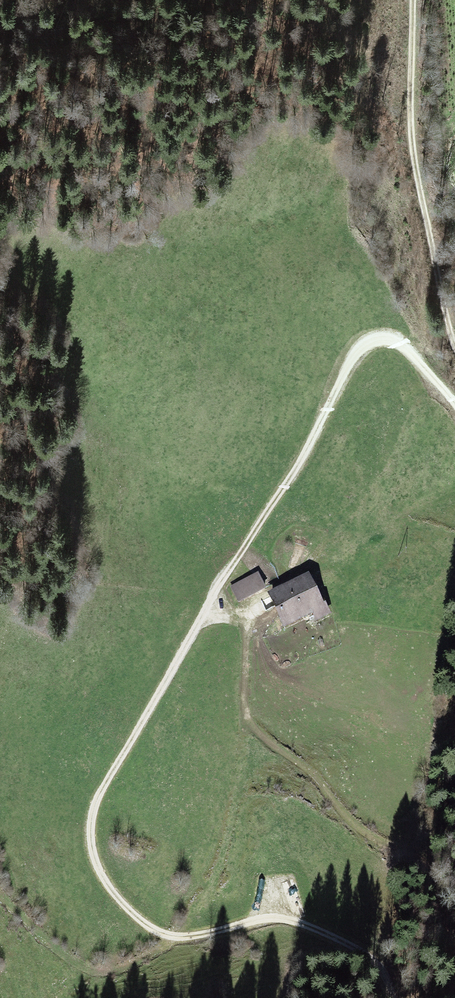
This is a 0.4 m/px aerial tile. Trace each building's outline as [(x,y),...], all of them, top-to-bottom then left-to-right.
[(256,572),(229,585),(237,601),(264,588),(256,572)] [(267,594),(282,627),(323,609),(308,576),(267,594)]
